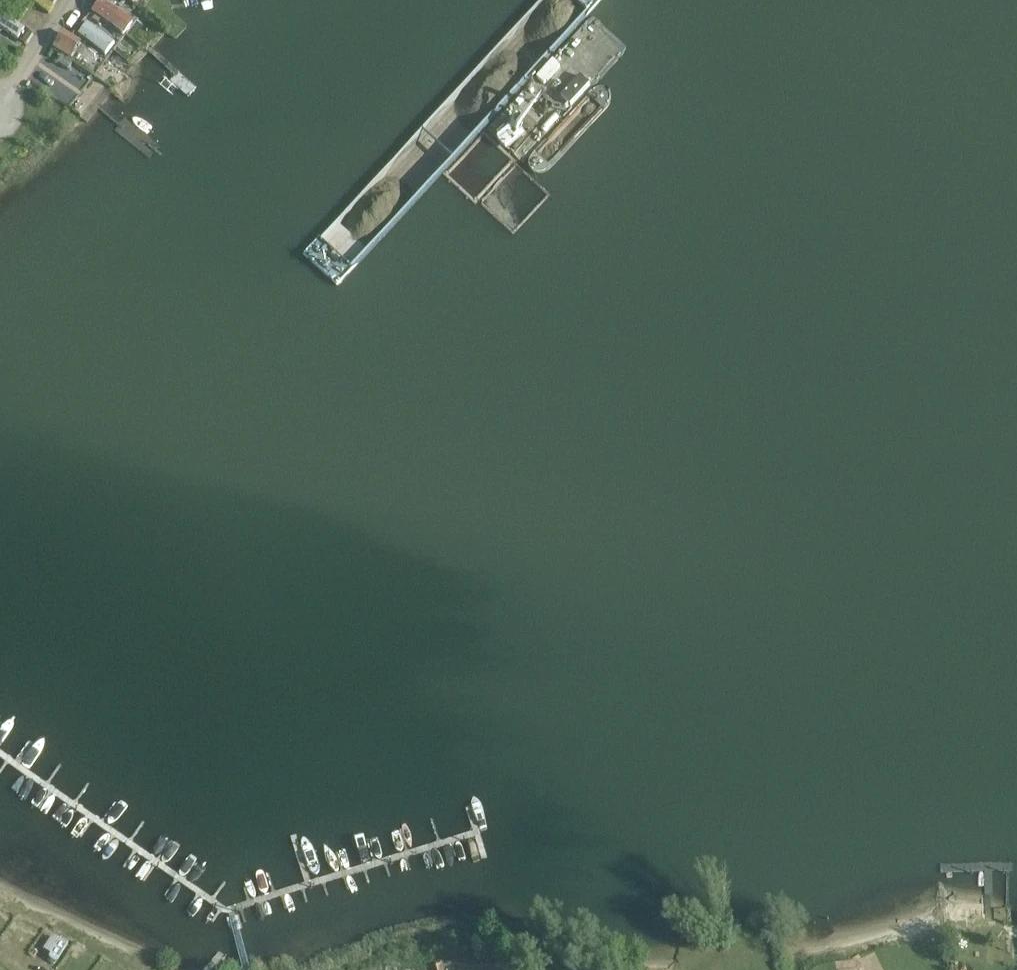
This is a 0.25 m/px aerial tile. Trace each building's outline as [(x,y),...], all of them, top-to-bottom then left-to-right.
[(133,26),(102,1),(93,13),(124,38),(133,26)] [(25,31),(0,15),(0,30),(18,42),(25,31)] [(88,24),(79,35),(106,56),(115,44),(88,24)] [(26,30),(19,41),(26,45),(33,34),(26,30)] [(53,48),(55,49),(71,60),(82,43),(65,32),(64,31),(53,48)] [(63,56),(59,63),(69,70),(74,62),(63,56)]
